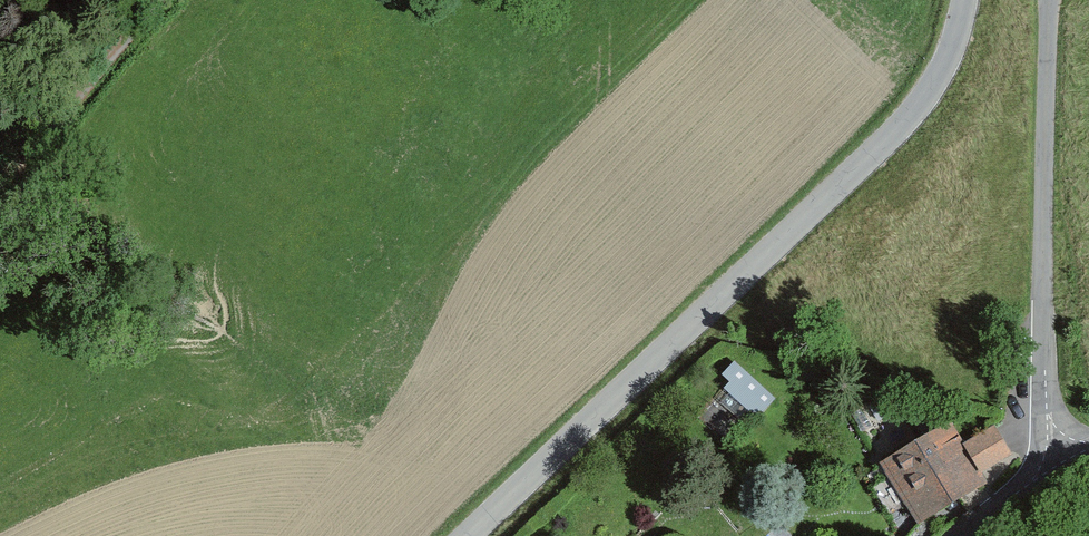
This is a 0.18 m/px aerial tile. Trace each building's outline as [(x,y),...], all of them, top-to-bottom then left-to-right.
[(738,360),(722,374),(762,408),(772,387),(738,360)] [(951,429),(888,466),(925,527),(986,492),(976,476),(1008,457),(995,434),(964,452),(951,429)]
